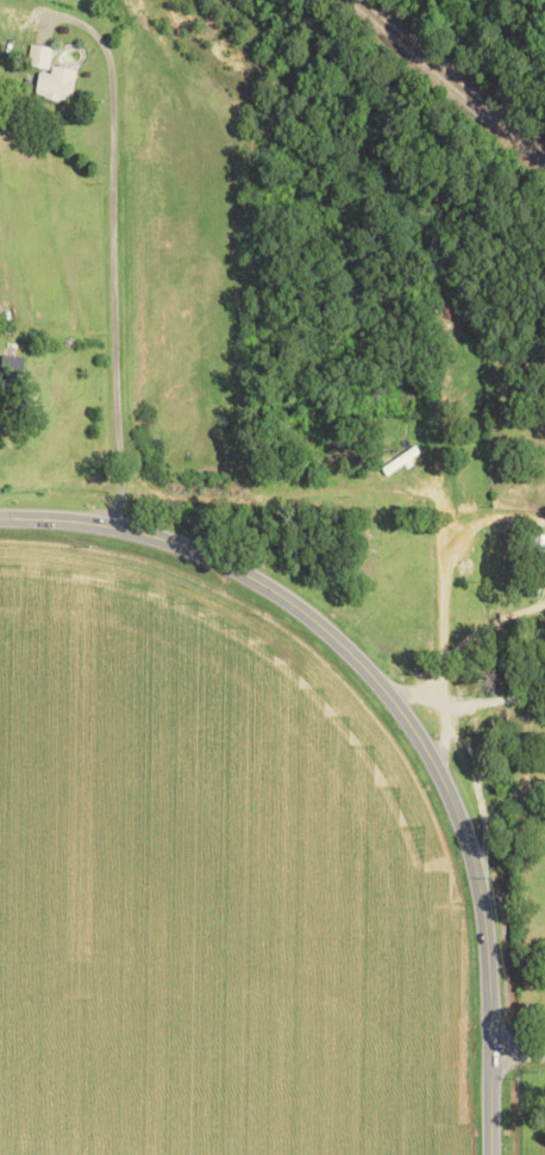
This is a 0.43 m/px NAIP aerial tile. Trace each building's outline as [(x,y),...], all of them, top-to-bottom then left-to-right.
[(48,68),(51,47),(28,44),(26,66),(48,68)] [(76,69),(51,64),(49,73),(39,71),(34,95),(70,102),(76,69)] [(0,391),(0,413),(11,413),(11,391),(0,391)]
